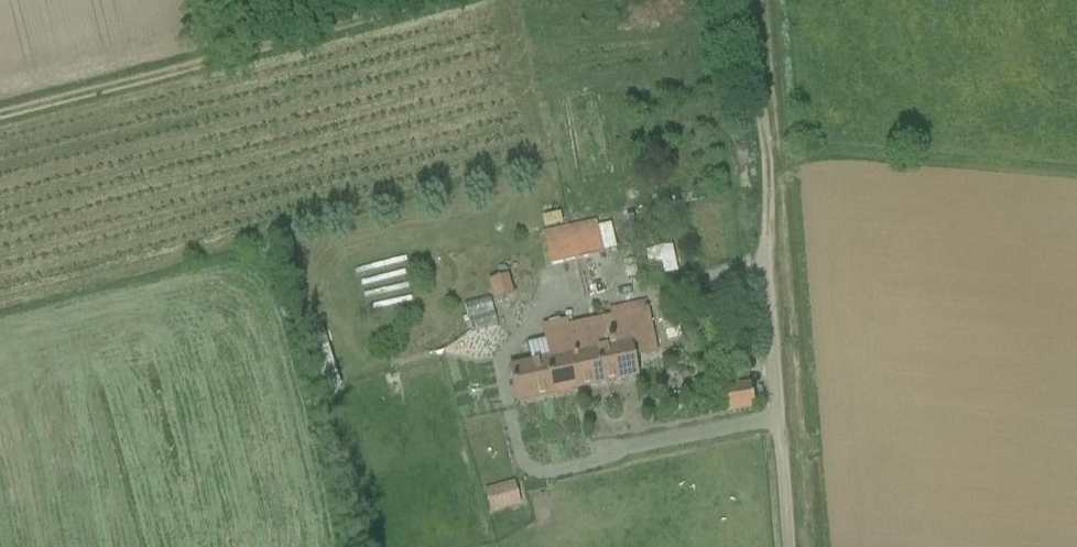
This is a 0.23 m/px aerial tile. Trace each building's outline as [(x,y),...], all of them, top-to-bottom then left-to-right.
[(542,218),(544,227),(562,223),(560,214),(542,218)] [(596,219),(568,225),(576,260),(603,254),(596,219)] [(544,231),(550,265),(576,260),(568,225),(544,231)] [(673,246),(646,252),(653,278),(679,272),(673,246)] [(488,281),(494,300),(513,295),(507,275),(488,281)] [(465,307),(473,329),(498,321),(489,298),(465,307)] [(631,347),(655,342),(648,309),(591,322),(598,353),(570,359),(577,390),(637,377),(631,347)] [(667,340),(682,337),(677,313),(665,315),(668,331),(665,331),(667,340)] [(598,353),(591,322),(568,326),(567,322),(543,327),(550,359),(509,368),(517,403),(577,390),(570,359),(598,353)] [(754,407),(751,386),(725,389),(728,410),(754,407)] [(485,489),(492,513),(522,504),(515,481),(485,489)]
